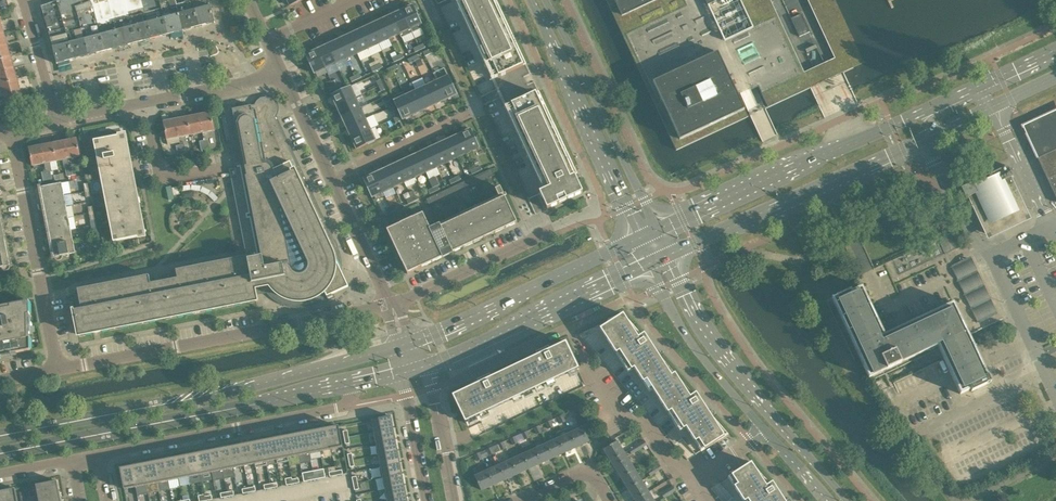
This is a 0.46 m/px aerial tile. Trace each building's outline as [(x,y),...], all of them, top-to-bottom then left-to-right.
[(88,56),(77,14),(73,0),(59,0),(56,1),(64,28),(73,60),(88,56)] [(104,51),(96,20),(93,9),(90,0),(73,0),(77,14),(88,56),(104,51)] [(120,47),(107,0),(90,0),(93,9),(96,20),(104,51),(120,47)] [(135,43),(124,0),(107,0),(120,47),(135,43)] [(151,39),(141,0),(124,0),(135,43),(151,39)] [(167,35),(158,0),(141,0),(151,39),(167,35)] [(183,31),(175,0),(158,0),(167,35),(183,31)] [(199,26),(191,0),(175,0),(183,31),(199,26)] [(209,0),(191,0),(199,26),(215,22),(210,5),(209,1),(209,0)] [(499,77),(526,64),(496,0),(463,0),(499,77)] [(676,150),(748,117),(738,96),(758,87),(768,107),(811,87),(770,0),(607,0),(676,150)] [(57,64),(73,60),(64,28),(56,1),(41,6),(48,28),(57,64)] [(402,10),(412,32),(421,28),(420,25),(421,24),(412,5),(402,10)] [(401,38),(412,32),(402,10),(391,15),(400,34),(401,38)] [(799,37),(810,32),(801,14),(791,19),(799,37)] [(389,39),(400,34),(391,15),(380,20),(389,39)] [(379,44),(389,39),(380,20),(370,25),(379,44)] [(368,49),(379,44),(370,25),(359,30),(368,49)] [(357,54),(368,49),(359,30),(348,35),(357,54)] [(347,59),(357,54),(348,35),(338,40),(347,59)] [(336,64),(347,59),(338,40),(327,45),(336,64)] [(10,56),(7,45),(0,47),(0,59),(10,56)] [(325,69),(336,64),(327,45),(316,50),(325,69)] [(314,74),(325,69),(316,50),(305,55),(314,74)] [(14,68),(10,56),(0,59),(0,72),(14,68)] [(0,72),(0,84),(17,79),(14,68),(0,72)] [(437,80),(446,100),(457,95),(448,75),(437,80)] [(17,79),(0,84),(0,86),(3,96),(20,91),(17,79)] [(437,80),(426,85),(435,105),(446,100),(437,80)] [(435,105),(426,85),(415,90),(424,110),(435,105)] [(355,97),(350,86),(331,95),(336,106),(355,97)] [(406,91),(403,92),(413,115),(424,110),(415,90),(407,94),(406,91)] [(20,91),(3,96),(6,108),(24,102),(20,91)] [(550,187),(539,192),(547,209),(582,192),(539,91),(511,104),(550,187)] [(393,101),(402,120),(413,115),(403,92),(394,96),(396,100),(393,101)] [(78,335),(100,331),(193,313),(256,300),(255,293),(267,291),(270,294),(273,297),(281,302),(290,305),(299,306),(308,305),(316,302),(324,298),(326,296),(328,299),(332,297),(331,294),(348,286),(340,268),(340,266),(339,257),(336,248),(330,235),(274,116),(276,112),(276,108),(276,105),(274,101),(271,99),(267,97),(263,97),(260,98),(257,101),(255,104),(242,107),(224,110),(237,177),(231,179),(246,256),(176,270),(177,278),(150,284),(149,275),(77,289),(81,309),(74,312),(78,335)] [(355,97),(336,106),(341,117),(360,108),(355,97)] [(360,108),(341,117),(346,127),(365,118),(360,108)] [(1020,125),(1037,160),(1038,160),(1055,151),(1055,108),(1020,125)] [(211,112),(199,114),(202,132),(215,130),(211,112)] [(199,114),(187,117),(190,135),(202,132),(199,114)] [(187,117),(175,119),(179,137),(190,135),(187,117)] [(365,118),(346,127),(351,138),(370,129),(365,118)] [(179,137),(175,119),(163,121),(166,139),(179,137)] [(460,133),(469,153),(479,148),(470,128),(460,133)] [(370,129),(351,138),(356,149),(375,140),(370,129)] [(458,158),(469,153),(460,133),(449,138),(458,158)] [(144,235),(127,150),(124,134),(93,140),(113,242),(144,235)] [(76,138),(64,140),(68,158),(80,156),(76,138)] [(438,143),(447,163),(458,158),(449,138),(438,143)] [(69,166),(68,158),(64,140),(52,143),(56,161),(63,159),(64,167),(65,167),(67,176),(71,175),(69,166)] [(52,143),(41,145),(44,163),(46,171),(48,180),(52,179),(50,170),(51,170),(50,162),(56,161),(52,143)] [(436,168),(447,163),(438,143),(427,148),(436,168)] [(32,165),(44,163),(41,145),(28,147),(32,165)] [(426,173),(436,168),(427,148),(417,153),(426,173)] [(1038,160),(1055,198),(1055,151),(1038,160)] [(415,178),(426,173),(417,153),(406,158),(415,178)] [(404,183),(415,178),(406,158),(395,163),(404,183)] [(394,188),(404,183),(395,163),(385,168),(394,188)] [(1007,166),(960,188),(965,199),(970,196),(989,235),(1003,228),(1001,223),(1026,212),(1010,177),(1012,176),(1007,166)] [(383,193),(383,192),(394,188),(385,168),(374,173),(383,193)] [(494,175),(491,169),(426,199),(429,206),(494,175)] [(385,196),(383,192),(383,193),(374,173),(363,178),(372,198),(375,196),(376,200),(385,196)] [(435,177),(429,179),(433,188),(437,185),(439,185),(435,177)] [(40,187),(42,199),(64,194),(62,182),(40,187)] [(500,187),(495,190),(498,197),(503,195),(500,187)] [(42,199),(45,210),(66,206),(64,194),(42,199)] [(517,223),(516,223),(505,197),(431,232),(423,213),(387,230),(407,274),(517,223)] [(45,210),(47,222),(68,217),(66,206),(45,210)] [(47,222),(49,233),(71,229),(68,217),(47,222)] [(71,229),(49,233),(51,245),(73,240),(71,229)] [(961,247),(960,246),(953,231),(937,238),(945,254),(961,247)] [(75,252),(73,240),(51,245),(54,257),(54,258),(55,258),(55,259),(56,260),(57,260),(58,260),(59,260),(60,260),(61,260),(62,259),(62,258),(63,258),(63,257),(63,256),(63,255),(69,254),(75,252)] [(7,253),(0,255),(0,267),(1,267),(2,268),(2,269),(3,270),(4,270),(5,271),(6,271),(8,270),(9,270),(9,269),(9,268),(10,268),(10,267),(10,266),(10,265),(7,253)] [(977,323),(978,322),(992,316),(965,259),(951,266),(977,323)] [(953,302),(952,303),(894,330),(884,334),(862,286),(851,291),(851,290),(851,289),(836,296),(833,298),(832,297),(831,298),(869,378),(901,363),(937,346),(944,359),(960,394),(970,389),(971,391),(991,382),(953,302)] [(69,310),(74,309),(75,309),(73,297),(67,299),(69,310)] [(30,350),(30,301),(0,307),(0,352),(11,352),(11,354),(30,350)] [(623,313),(607,321),(608,322),(608,323),(603,327),(604,327),(609,336),(606,338),(616,354),(619,352),(631,370),(634,368),(643,383),(646,380),(652,390),(656,387),(655,387),(664,381),(676,374),(657,352),(656,352),(644,333),(642,335),(623,313)] [(577,369),(578,369),(579,369),(566,342),(550,349),(548,345),(548,347),(537,352),(536,351),(538,355),(520,363),(526,375),(533,390),(577,369)] [(526,375),(520,363),(491,377),(489,373),(489,375),(478,380),(477,379),(478,383),(452,395),(465,422),(466,422),(477,416),(533,390),(526,375)] [(700,450),(701,451),(728,434),(708,411),(696,393),(694,394),(676,374),(664,381),(655,387),(656,387),(661,395),(657,397),(668,413),(671,411),(683,430),(686,428),(695,442),(698,440),(704,448),(700,450)] [(371,420),(374,432),(394,428),(392,416),(371,420)] [(331,449),(342,447),(338,426),(327,428),(331,449)] [(570,433),(576,447),(589,441),(582,427),(570,433)] [(327,428),(316,430),(320,451),(331,449),(327,428)] [(374,432),(376,443),(397,439),(394,428),(374,432)] [(309,453),(320,451),(316,430),(305,432),(309,453)] [(305,432),(294,434),(300,464),(310,462),(308,454),(309,453),(305,432)] [(564,452),(576,447),(570,433),(558,438),(564,452)] [(289,466),(300,464),(294,434),(283,437),(288,461),(289,466)] [(273,439),(277,464),(288,461),(283,437),(273,439)] [(546,444),(553,458),(564,452),(558,438),(546,444)] [(273,439),(262,441),(266,466),(277,464),(273,439)] [(378,455),(399,451),(397,439),(376,443),(378,455)] [(647,444),(644,440),(636,445),(639,449),(647,444)] [(255,468),(266,466),(262,441),(251,443),(255,464),(254,464),(255,468)] [(604,449),(611,462),(624,454),(617,441),(604,449)] [(255,464),(251,443),(240,445),(244,466),(254,464),(255,464)] [(541,463),(553,458),(546,444),(534,449),(541,463)] [(229,447),(233,468),(244,466),(240,445),(229,447)] [(631,454),(639,449),(636,445),(629,450),(631,454)] [(235,477),(233,468),(229,447),(218,449),(224,479),(235,477)] [(484,457),(489,455),(494,453),(493,448),(483,452),(484,457)] [(218,449),(207,451),(212,472),(213,481),(224,479),(218,449)] [(523,454),(529,468),(541,463),(534,449),(523,454)] [(201,475),(212,472),(207,451),(196,454),(201,475)] [(380,466),(401,462),(399,451),(378,455),(380,466)] [(190,477),(201,475),(196,454),(186,456),(190,477)] [(517,474),(529,468),(523,454),(511,460),(517,474)] [(632,466),(624,454),(611,462),(619,474),(632,466)] [(186,456),(175,458),(179,479),(190,477),(186,456)] [(168,481),(179,479),(175,458),(164,460),(168,481)] [(164,460),(153,462),(157,483),(168,481),(164,460)] [(499,465),(505,479),(517,474),(511,460),(499,465)] [(142,464),(146,485),(157,483),(153,462),(142,464)] [(380,466),(382,478),(403,474),(401,462),(380,466)] [(728,478),(732,476),(737,484),(734,487),(743,500),(746,500),(747,500),(748,500),(785,500),(784,500),(772,482),(770,483),(751,462),(728,477),(728,478)] [(131,466),(135,487),(146,485),(142,464),(131,466)] [(493,484),(505,479),(499,465),(487,470),(493,484)] [(124,489),(135,487),(131,466),(120,468),(124,489)] [(619,474),(627,486),(640,478),(632,466),(619,474)] [(493,484),(487,470),(475,476),(478,482),(477,482),(478,484),(481,490),(493,484)] [(406,485),(403,474),(382,478),(385,489),(406,485)] [(647,491),(640,478),(627,486),(634,499),(647,491)] [(36,485),(38,495),(59,491),(57,481),(36,485)] [(385,489),(387,500),(408,497),(406,485),(385,489)] [(667,489),(670,494),(675,490),(672,486),(670,487),(667,489)] [(4,491),(6,500),(18,500),(16,489),(4,491)] [(670,494),(667,489),(661,493),(664,498),(670,494)] [(38,495),(39,500),(61,500),(59,491),(38,495)] [(636,500),(654,500),(647,491),(634,499),(636,500)]
